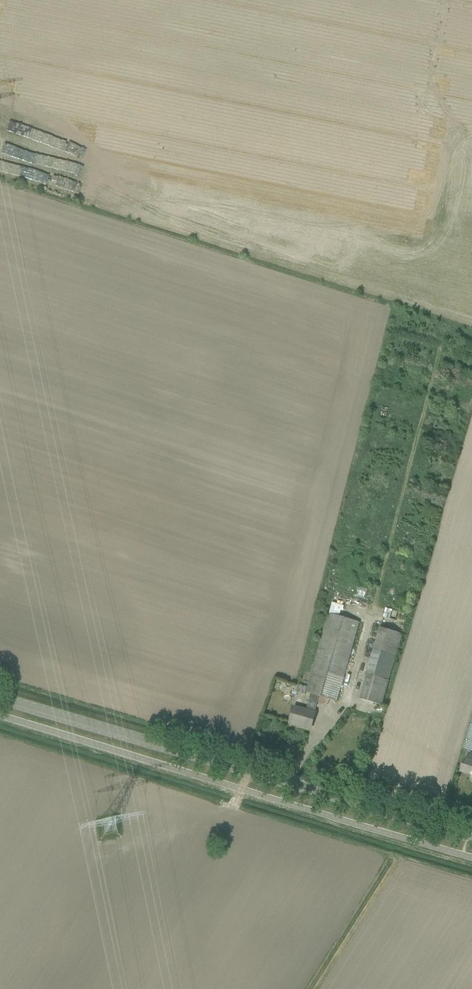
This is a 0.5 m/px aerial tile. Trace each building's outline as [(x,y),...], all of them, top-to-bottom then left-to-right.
[(307,711),(294,707),(290,722),(303,725),(303,727),(311,729),(315,713),(314,713),(319,696),(337,701),(359,622),(329,614),(306,693),(311,694),(309,702),(310,702),(307,711)] [(402,634),(380,628),(360,699),(382,705),(402,634)] [(296,692),(305,695),(307,688),(298,686),(296,692)] [(471,751),(471,719),(463,748),(471,751)] [(467,752),(465,759),(464,758),(460,772),(471,775),(471,754),(467,752)]
